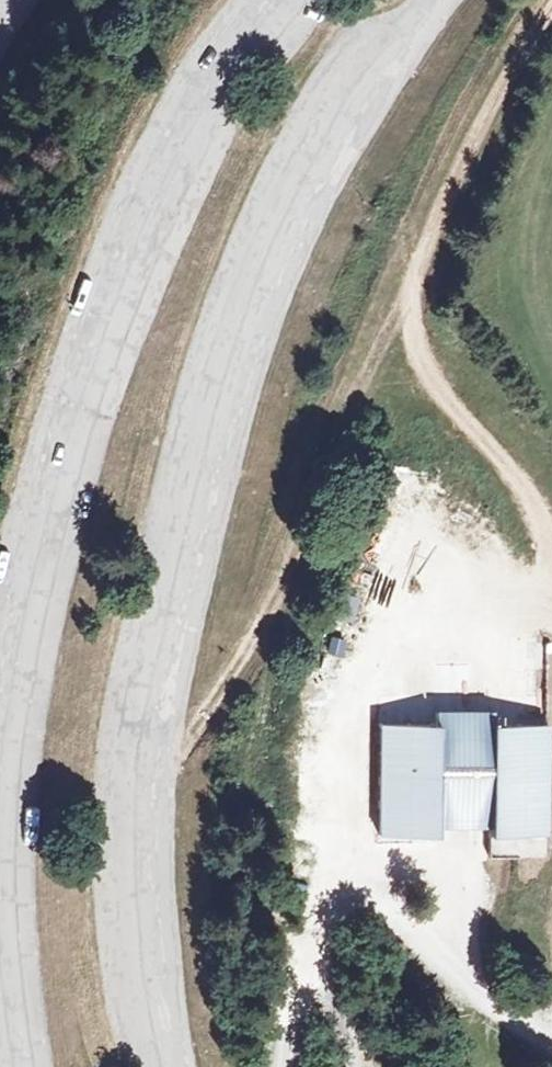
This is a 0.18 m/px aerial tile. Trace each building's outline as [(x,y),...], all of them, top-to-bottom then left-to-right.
[(437,515),(468,535),(481,514),(450,494),(437,515)] [(377,730),(375,838),(437,840),(437,832),(447,832),(495,833),(495,862),(551,866),(551,734),(547,733),(494,732),(492,741),(437,739),(436,732),(377,730)]
